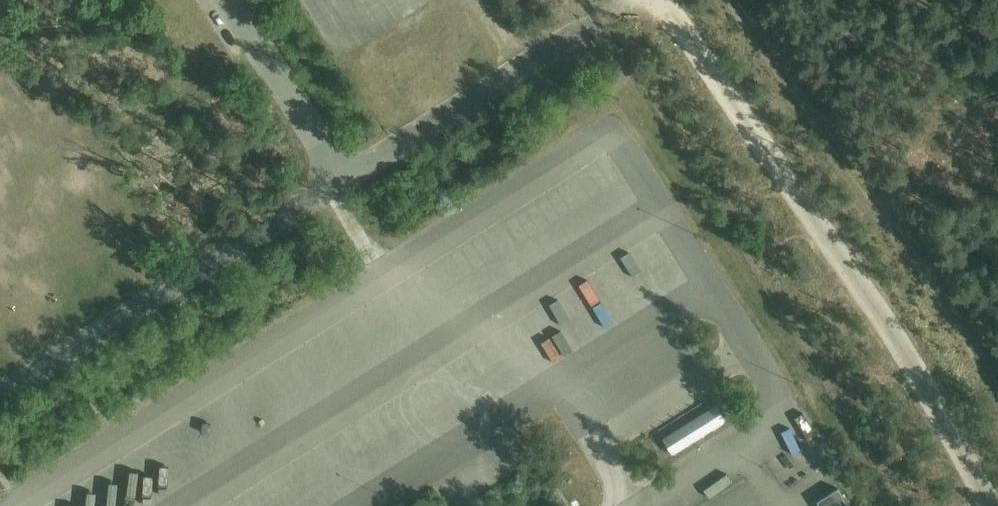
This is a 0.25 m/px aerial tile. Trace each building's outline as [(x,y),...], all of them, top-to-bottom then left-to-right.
[(725,421),(716,406),(663,439),(672,454),(725,421)] [(838,488),(817,501),(821,505),(850,505),(838,488)]
